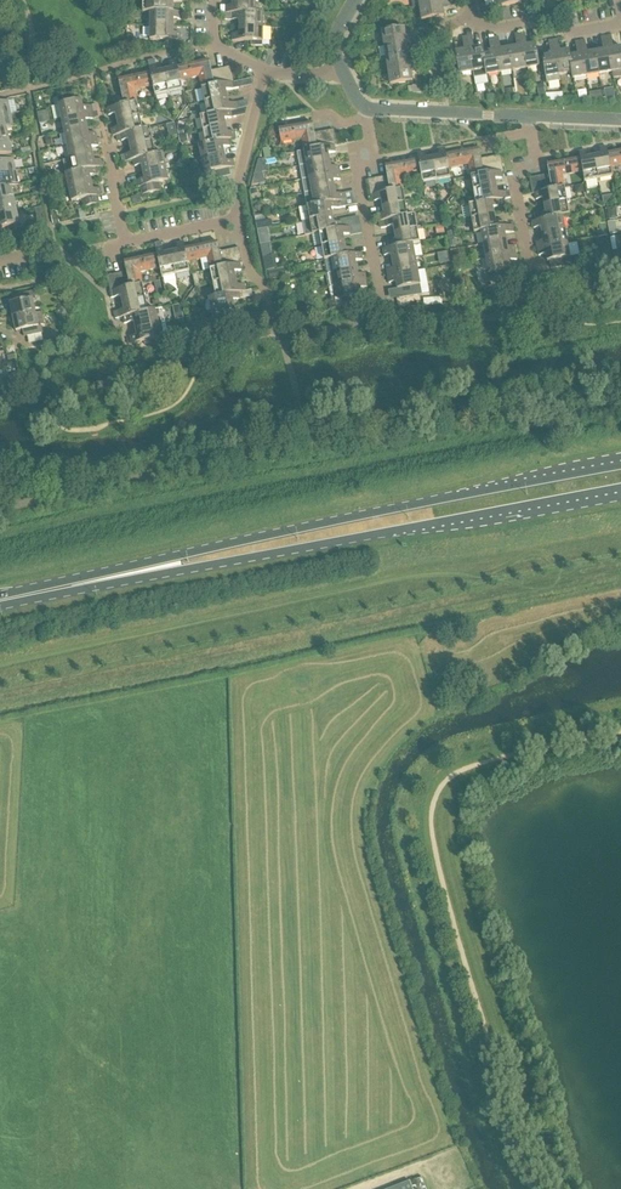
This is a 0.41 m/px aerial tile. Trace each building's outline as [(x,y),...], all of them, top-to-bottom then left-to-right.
[(143,12),(150,13),(150,12),(173,13),(173,12),(174,2),(182,2),(182,0),(143,0),(143,12)] [(226,13),(225,14),(233,14),(233,13),(256,14),(256,13),(256,1),(259,1),(259,0),(233,0),(233,6),(226,6),(226,13)] [(442,3),(419,7),(422,20),(444,17),(442,3)] [(147,24),(147,26),(173,26),(173,19),(181,19),(181,12),(173,12),(173,13),(150,12),(150,13),(150,25),(147,24)] [(233,13),(233,14),(233,20),(240,20),(240,27),(266,28),(266,26),(263,26),(263,13),(256,13),(256,14),(233,13)] [(362,33),(375,30),(374,25),(367,27),(366,26),(361,27),(361,28),(362,33)] [(173,26),(147,26),(147,28),(150,28),(150,40),(180,41),(180,33),(173,33),(173,26)] [(266,28),(240,27),(240,34),(233,34),(232,41),(263,42),(263,29),(266,29),(266,28)] [(382,32),(384,45),(406,42),(404,28),(382,32)] [(406,42),(384,45),(386,58),(408,55),(406,42)] [(535,44),(522,46),(525,68),(539,66),(535,44)] [(522,46),(509,49),(513,71),(525,68),(522,46)] [(483,47),(469,49),(473,72),(474,77),(486,75),(485,69),(486,69),(483,53),(484,53),(483,47)] [(608,50),(612,72),(613,72),(614,79),(620,78),(620,47),(608,50)] [(473,72),(469,49),(456,52),(459,74),(473,72)] [(509,49),(496,51),(500,73),(513,71),(509,49)] [(608,50),(595,52),(599,74),(612,72),(608,50)] [(484,53),(483,53),(486,69),(485,69),(486,75),(500,73),(496,51),(484,53)] [(569,51),(555,53),(559,75),(572,73),(569,56),(570,56),(569,51)] [(595,52),(582,54),(586,76),(599,74),(595,52)] [(559,75),(555,53),(542,55),(546,77),(559,75)] [(582,54),(570,56),(569,56),(572,73),(573,79),(586,76),(582,54)] [(408,55),(386,58),(388,71),(410,68),(408,55)] [(171,70),(164,71),(170,97),(171,96),(171,93),(183,91),(181,81),(180,81),(178,68),(177,61),(170,63),(171,70)] [(211,71),(209,61),(178,68),(180,81),(181,81),(199,77),(202,89),(215,86),(211,71)] [(156,66),(149,67),(150,74),(151,74),(153,86),(155,96),(167,94),(168,97),(170,97),(164,71),(157,73),(156,66)] [(231,67),(224,68),(227,83),(231,83),(234,82),(231,67)] [(224,68),(217,69),(221,85),(227,83),(224,68)] [(410,68),(388,71),(390,85),(413,81),(410,68)] [(221,85),(217,69),(211,71),(215,86),(221,85)] [(119,80),(124,105),(137,103),(134,91),(153,86),(151,74),(150,74),(119,80)] [(201,102),(201,103),(227,98),(226,91),(233,89),(231,83),(227,83),(221,85),(215,86),(202,89),(204,101),(201,102)] [(544,84),(537,85),(539,94),(546,93),(544,84)] [(567,101),(563,90),(551,93),(554,104),(567,101)] [(227,98),(201,103),(202,105),(205,104),(207,116),(208,116),(230,111),(230,112),(237,110),(236,103),(229,104),(227,98)] [(59,107),(62,119),(91,113),(90,106),(83,107),(81,100),(59,105),(55,106),(56,107),(59,107)] [(11,114),(8,101),(0,103),(0,116),(11,114)] [(116,114),(117,121),(143,116),(143,114),(140,115),(137,103),(124,105),(107,109),(109,116),(116,114)] [(200,130),(200,132),(226,126),(224,120),(231,118),(230,112),(230,111),(208,116),(207,116),(200,117),(203,130),(200,130)] [(61,131),(61,133),(87,128),(85,121),(92,119),(91,113),(62,119),(64,131),(61,131)] [(0,116),(0,130),(7,128),(7,129),(13,127),(11,114),(0,116)] [(143,116),(117,121),(119,128),(112,129),(113,136),(121,135),(120,134),(143,130),(143,129),(140,118),(143,117),(143,116)] [(302,139),(304,151),(317,149),(314,133),(314,132),(313,124),(279,130),(281,143),(302,139)] [(226,126),(200,132),(200,133),(204,133),(206,144),(206,145),(229,140),(236,138),(234,132),(227,133),(226,126)] [(9,141),(7,129),(7,128),(0,130),(0,143),(9,141)] [(87,128),(61,133),(62,135),(65,134),(67,146),(97,140),(95,133),(88,134),(87,128)] [(143,130),(120,134),(121,135),(122,141),(129,140),(130,147),(156,141),(156,140),(153,140),(150,128),(143,129),(143,130)] [(161,139),(174,137),(172,129),(160,131),(161,139)] [(334,130),(328,131),(331,146),(334,146),(337,145),(334,130)] [(328,131),(321,132),(324,148),(331,146),(328,131)] [(321,132),(314,133),(317,149),(324,148),(321,132)] [(181,144),(188,142),(187,135),(180,136),(181,144)] [(67,159),(67,160),(93,155),(91,148),(98,146),(97,140),(67,146),(70,158),(67,159)] [(198,159),(199,160),(224,155),(223,148),(230,147),(229,140),(206,145),(206,144),(199,146),(202,158),(198,159)] [(0,143),(0,157),(12,154),(9,141),(0,143)] [(156,141),(130,147),(132,153),(125,155),(126,162),(133,160),(156,155),(153,143),(156,143),(156,141)] [(335,153),(334,146),(331,146),(324,148),(317,149),(304,151),(297,153),(300,166),(330,161),(328,154),(335,153)] [(601,156),(594,157),(599,183),(600,182),(600,179),(612,177),(610,167),(608,154),(607,147),(600,148),(601,156)] [(439,157),(432,158),(437,184),(439,184),(438,181),(451,178),(449,168),(448,169),(446,155),(445,149),(438,150),(439,157)] [(479,149),(446,155),(448,169),(449,168),(469,165),(471,177),(484,174),(481,159),(480,152),(479,149)] [(579,152),(580,159),(583,172),(582,172),(584,182),(597,180),(597,183),(599,183),(594,157),(587,158),(586,151),(579,152)] [(417,154),(418,160),(419,160),(421,173),(423,183),(435,181),(436,184),(437,184),(432,158),(426,159),(424,152),(417,154)] [(608,154),(610,167),(620,165),(620,152),(608,154)] [(156,155),(133,160),(135,167),(142,165),(143,172),(169,167),(169,165),(165,166),(163,154),(156,155)] [(94,161),(93,155),(67,160),(63,161),(66,174),(73,173),(95,168),(96,168),(103,167),(101,160),(94,161)] [(224,155),(199,160),(199,162),(202,161),(205,174),(214,172),(216,179),(231,176),(229,168),(234,167),(233,160),(226,162),(224,155)] [(501,155),(494,157),(497,172),(501,171),(503,171),(501,155)] [(494,157),(488,158),(491,173),(497,172),(494,157)] [(488,158),(481,159),(484,174),(491,173),(488,158)] [(16,172),(13,159),(0,162),(0,175),(16,172)] [(580,159),(547,165),(549,175),(551,190),(565,188),(562,176),(582,172),(583,172),(580,159)] [(418,160),(385,167),(386,171),(387,176),(390,192),(403,189),(401,177),(421,173),(419,160),(418,160)] [(330,161),(300,166),(302,180),(339,173),(338,166),(331,168),(330,161)] [(139,187),(141,187),(143,195),(161,191),(159,183),(169,181),(166,169),(169,168),(169,167),(143,172),(145,179),(138,180),(139,187)] [(65,187),(66,189),(91,183),(90,176),(97,175),(96,168),(95,168),(73,173),(66,174),(69,186),(65,187)] [(470,190),(470,191),(496,186),(495,179),(502,178),(501,171),(497,172),(491,173),(484,174),(471,177),(473,189),(470,190)] [(0,175),(0,189),(12,186),(12,187),(19,185),(16,172),(0,175)] [(339,173),(302,180),(305,193),(335,188),(333,181),(340,180),(339,173)] [(545,191),(551,190),(549,175),(543,176),(545,191)] [(383,193),(390,192),(387,176),(381,177),(383,193)] [(543,176),(536,177),(539,192),(545,191),(543,176)] [(381,177),(375,179),(377,194),(383,193),(381,177)] [(529,178),(530,182),(532,194),(535,194),(535,193),(539,192),(536,177),(529,178)] [(375,179),(368,180),(371,196),(373,195),(377,194),(375,179)] [(91,183),(66,189),(66,190),(69,190),(72,202),(83,200),(84,208),(100,204),(98,196),(101,196),(100,188),(93,190),(91,183)] [(14,199),(12,187),(12,186),(0,189),(0,202),(14,199)] [(496,186),(470,191),(471,193),(474,192),(476,204),(499,200),(511,198),(510,191),(498,193),(496,186)] [(335,188),(305,193),(307,207),(337,202),(344,201),(343,194),(336,195),(335,188)] [(535,193),(535,194),(536,200),(543,199),(544,206),(570,201),(570,199),(567,200),(565,188),(545,191),(539,192),(535,193)] [(373,195),(374,202),(381,200),(383,207),(409,202),(408,201),(405,201),(403,189),(383,193),(377,194),(373,195)] [(140,196),(134,197),(136,205),(142,203),(140,196)] [(0,202),(0,216),(17,212),(14,199),(0,202)] [(468,218),(468,220),(494,215),(493,208),(500,207),(499,200),(476,204),(469,205),(471,217),(468,218)] [(539,214),(540,220),(562,216),(562,217),(570,215),(567,203),(570,202),(570,201),(544,206),(546,212),(539,214)] [(306,220),(306,221),(332,217),(331,210),(338,208),(337,202),(307,207),(309,219),(306,220)] [(377,215),(378,222),(408,217),(408,216),(406,205),(409,204),(409,202),(383,207),(384,214),(377,215)] [(262,206),(258,203),(254,209),(260,213),(263,209),(262,206)] [(80,219),(86,217),(85,208),(78,210),(80,219)] [(614,208),(606,210),(608,221),(616,220),(614,208)] [(57,211),(53,212),(51,213),(53,225),(55,224),(60,223),(57,211)] [(20,225),(17,212),(0,216),(0,229),(20,225)] [(408,217),(378,222),(379,222),(381,229),(393,226),(395,233),(421,228),(420,227),(417,227),(415,215),(408,216),(408,217)] [(494,215),(468,220),(468,221),(472,221),(474,233),(481,232),(481,231),(504,227),(503,227),(502,220),(495,222),(494,215)] [(540,220),(533,221),(534,229),(541,227),(542,234),(568,229),(568,228),(565,228),(562,217),(562,216),(540,220)] [(332,217),(306,221),(303,222),(305,236),(319,233),(342,229),(342,228),(340,222),(334,223),(332,217)] [(268,221),(257,223),(258,231),(272,228),(272,226),(269,227),(268,221)] [(606,224),(605,224),(599,225),(600,230),(598,231),(599,238),(608,236),(606,224)] [(443,225),(436,226),(437,234),(445,232),(443,225)] [(480,244),(480,246),(506,241),(505,234),(516,232),(514,225),(503,227),(504,227),(481,231),(481,232),(483,243),(480,244)] [(318,246),(319,247),(345,242),(343,235),(350,234),(349,227),(342,228),(342,229),(319,233),(321,245),(318,246)] [(389,241),(390,248),(413,244),(420,243),(418,231),(421,230),(421,228),(395,233),(396,240),(389,241)] [(536,242),(538,249),(567,244),(565,231),(568,231),(568,229),(542,234),(543,241),(536,242)] [(506,241),(480,246),(480,247),(484,247),(486,259),(516,253),(514,246),(508,248),(506,241)] [(20,242),(12,244),(14,251),(21,250),(20,242)] [(218,242),(217,243),(185,249),(187,262),(188,262),(208,258),(210,270),(223,267),(220,252),(219,249),(218,242)] [(345,242),(319,247),(319,249),(322,248),(324,260),(354,255),(354,254),(353,248),(346,249),(345,242)] [(178,251),(171,252),(177,278),(178,278),(177,275),(190,272),(188,262),(187,262),(185,249),(183,243),(176,244),(178,251)] [(390,248),(383,249),(384,256),(391,255),(392,262),(419,257),(418,255),(415,256),(413,244),(390,248)] [(567,244),(538,249),(539,256),(546,255),(547,262),(570,258),(570,257),(573,257),(573,255),(570,256),(567,244)] [(156,248),(157,255),(158,255),(160,268),(162,278),(174,275),(175,279),(177,278),(171,252),(164,254),(163,247),(156,248)] [(239,248),(232,249),(236,265),(240,264),(242,263),(239,248)] [(232,249),(226,251),(229,266),(236,265),(232,249)] [(226,251),(220,252),(223,267),(229,266),(226,251)] [(354,255),(324,260),(324,261),(327,260),(329,273),(357,268),(355,261),(362,260),(361,253),(354,254),(354,255)] [(516,253),(486,259),(488,271),(485,271),(485,273),(488,272),(489,273),(511,268),(510,261),(517,260),(516,253)] [(157,255),(124,262),(125,268),(126,272),(130,287),(142,285),(140,272),(160,268),(158,255),(157,255)] [(461,255),(452,256),(453,265),(463,263),(461,255)] [(263,258),(266,271),(275,269),(272,256),(263,258)] [(387,270),(388,277),(418,271),(416,259),(419,258),(419,257),(392,262),(394,269),(387,270)] [(210,283),(210,284),(236,279),(234,272),(241,271),(240,264),(236,265),(229,266),(223,267),(210,270),(213,282),(210,283)] [(269,271),(271,280),(288,278),(286,268),(269,271)] [(357,268),(329,273),(332,287),(366,281),(365,274),(358,275),(357,268)] [(418,271),(388,277),(389,283),(396,282),(399,299),(422,295),(420,285),(424,284),(423,283),(420,283),(418,271)] [(126,272),(120,273),(124,289),(130,287),(126,272)] [(120,273),(114,274),(117,290),(124,289),(120,273)] [(107,276),(109,284),(110,292),(113,291),(117,290),(114,274),(107,276)] [(236,279),(210,284),(210,286),(214,285),(216,297),(238,292),(239,293),(246,291),(244,284),(237,286),(236,279)] [(329,300),(330,307),(331,310),(346,307),(345,299),(362,296),(360,289),(367,287),(366,281),(332,287),(334,300),(329,300)] [(113,291),(114,298),(121,296),(123,303),(149,297),(148,296),(145,297),(142,285),(130,287),(124,289),(117,290),(113,291)] [(17,303),(10,304),(13,318),(36,313),(33,300),(35,299),(34,292),(15,296),(17,303)] [(208,311),(209,313),(234,307),(233,301),(240,299),(239,293),(238,292),(216,297),(209,298),(211,311),(208,311)] [(457,293),(456,293),(449,295),(451,303),(451,304),(459,303),(457,293)] [(149,297),(123,303),(124,310),(117,311),(119,318),(126,317),(126,316),(148,312),(148,311),(146,300),(149,299),(149,297)] [(234,307),(209,313),(209,314),(212,314),(215,326),(216,326),(217,331),(219,333),(228,331),(227,324),(244,320),(243,313),(236,314),(234,307)] [(126,316),(126,317),(127,323),(134,322),(136,328),(161,323),(161,321),(158,322),(155,310),(148,311),(148,312),(126,316)] [(36,313),(13,318),(16,331),(23,330),(24,337),(42,333),(41,325),(38,326),(36,313)] [(293,315),(284,316),(286,326),(286,327),(291,326),(295,325),(293,315)] [(161,323),(136,328),(137,335),(130,337),(132,344),(161,338),(158,325),(162,325),(161,323)] [(62,333),(64,339),(64,342),(74,339),(71,331),(69,331),(65,332),(62,333)] [(2,381),(4,393),(5,394),(14,392),(12,382),(11,379),(2,381)] [(410,1180),(385,1188),(413,1188),(410,1180)]
